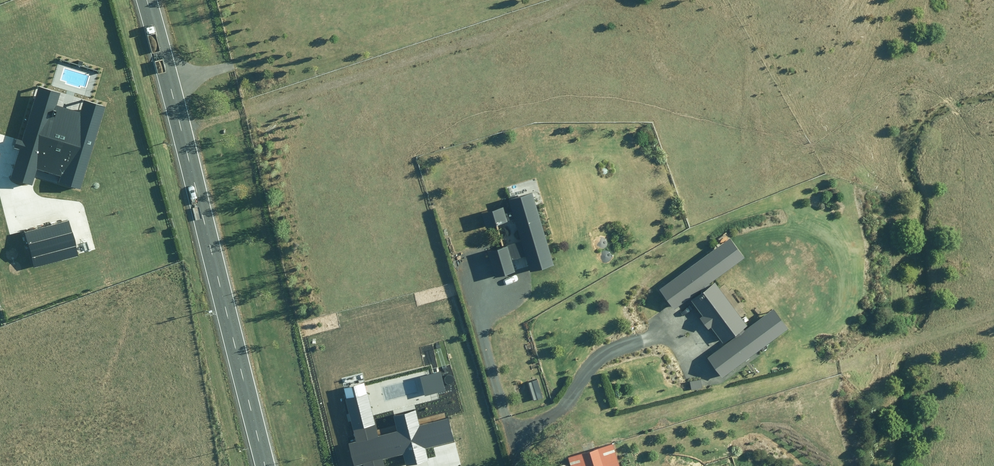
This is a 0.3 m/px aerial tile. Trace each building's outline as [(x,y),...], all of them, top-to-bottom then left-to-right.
[(19,149),(10,178),(32,185),(37,169),(60,176),(59,182),(82,189),(107,105),(84,98),(81,108),(60,102),(62,93),(38,86),(21,140),(18,139),(16,148),(19,149)] [(529,269),(553,262),(533,191),(511,197),(523,239),(488,249),(495,275),(519,268),(515,257),(525,255),(529,269)] [(488,223),(508,216),(504,204),(484,210),(488,223)] [(24,231),(33,268),(76,257),(67,221),(24,231)] [(707,284),(745,256),(731,236),(660,289),(674,308),(707,284)] [(716,282),(709,287),(691,300),(724,345),(708,357),(723,376),(789,327),(774,307),(749,326),(716,282)] [(421,375),(426,394),(446,389),(441,370),(421,375)] [(533,399),(543,397),(538,379),(528,381),(533,399)] [(384,459),(404,454),(407,464),(425,459),(423,447),(451,440),(447,422),(423,427),(419,410),(395,415),(399,430),(377,436),(365,386),(342,391),(355,441),(347,443),(352,465),(386,465),(384,459)] [(567,459),(569,465),(620,465),(613,444),(567,459)]
